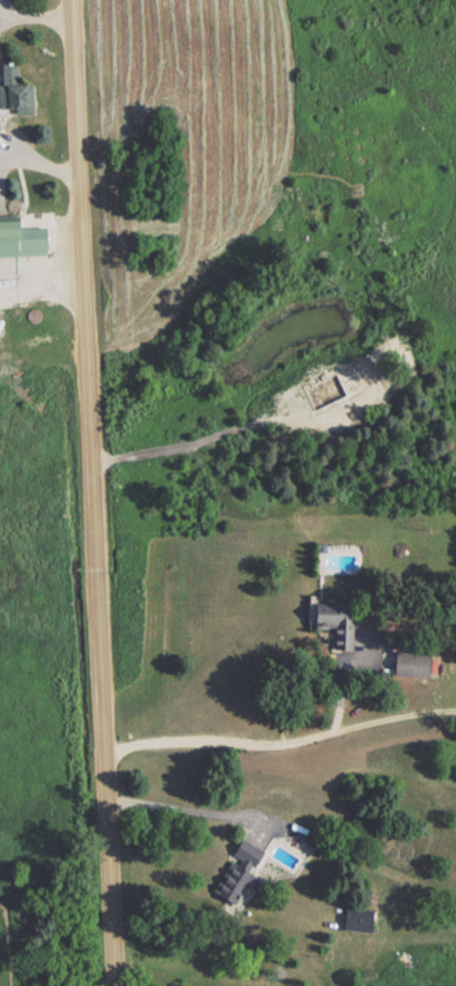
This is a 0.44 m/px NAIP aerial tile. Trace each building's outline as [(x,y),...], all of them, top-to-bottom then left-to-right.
[(29,79),(0,79),(0,110),(29,110),(29,79)] [(43,256),(42,215),(0,216),(0,256),(43,256)] [(333,651),(349,651),(349,617),(333,617),(333,651)] [(427,652),(382,652),(382,677),(427,677),(427,652)] [(291,871),(297,859),(295,849),(282,853),(279,851),(282,846),(272,841),(268,842),(263,850),(238,837),(231,849),(234,862),(225,865),(217,879),(218,879),(222,893),(232,898),(249,894),(256,881),(291,871)] [(338,930),(371,928),(370,906),(337,907),(338,930)]
